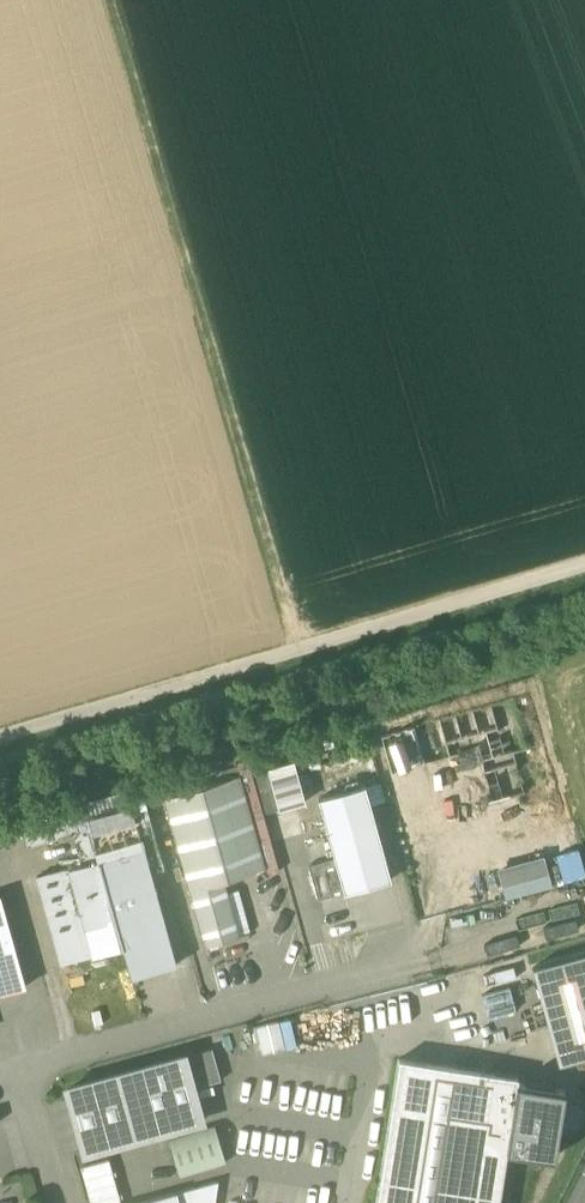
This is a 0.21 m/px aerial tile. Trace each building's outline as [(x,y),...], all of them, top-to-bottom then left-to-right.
[(266,768),(278,809),(304,802),(292,760),(266,768)] [(252,772),(264,813),(278,809),(266,768),(252,772)] [(164,798),(190,891),(223,881),(264,868),(239,775),(164,798)] [(334,858),(344,893),(391,880),(365,786),(318,799),(334,858)] [(130,804),(138,832),(153,828),(141,787),(127,791),(130,804)] [(130,804),(86,816),(90,829),(98,859),(142,847),(138,832),(130,804)] [(77,832),(86,863),(98,859),(90,829),(77,832)] [(142,847),(98,859),(122,947),(131,977),(175,965),(142,847)] [(321,861),(331,896),(344,893),(334,858),(321,861)] [(86,863),(73,866),(98,954),(122,947),(98,859),(86,863)] [(541,859),(500,870),(508,898),(549,886),(541,859)] [(331,896),(321,861),(309,865),(319,900),(331,896)] [(36,876),(60,964),(98,954),(73,866),(36,876)] [(239,937),(223,881),(190,891),(205,947),(239,937)] [(22,989),(0,910),(0,995),(22,989)] [(532,967),(559,1064),(584,1056),(584,952),(532,967)] [(318,1014),(249,1030),(256,1058),(324,1043),(318,1014)] [(212,1049),(184,1057),(193,1088),(221,1080),(212,1049)] [(202,1121),(193,1088),(184,1057),(67,1089),(84,1153),(202,1121)] [(397,1058),(390,1105),(510,1124),(517,1083),(518,1077),(397,1058)] [(564,1090),(517,1083),(510,1124),(506,1151),(553,1159),(564,1090)] [(390,1105),(375,1202),(498,1202),(506,1151),(510,1124),(390,1105)] [(214,1126),(168,1139),(179,1176),(225,1162),(214,1126)] [(177,1193),(180,1202),(215,1202),(218,1181),(177,1193)] [(177,1193),(139,1202),(180,1202),(177,1193)]
